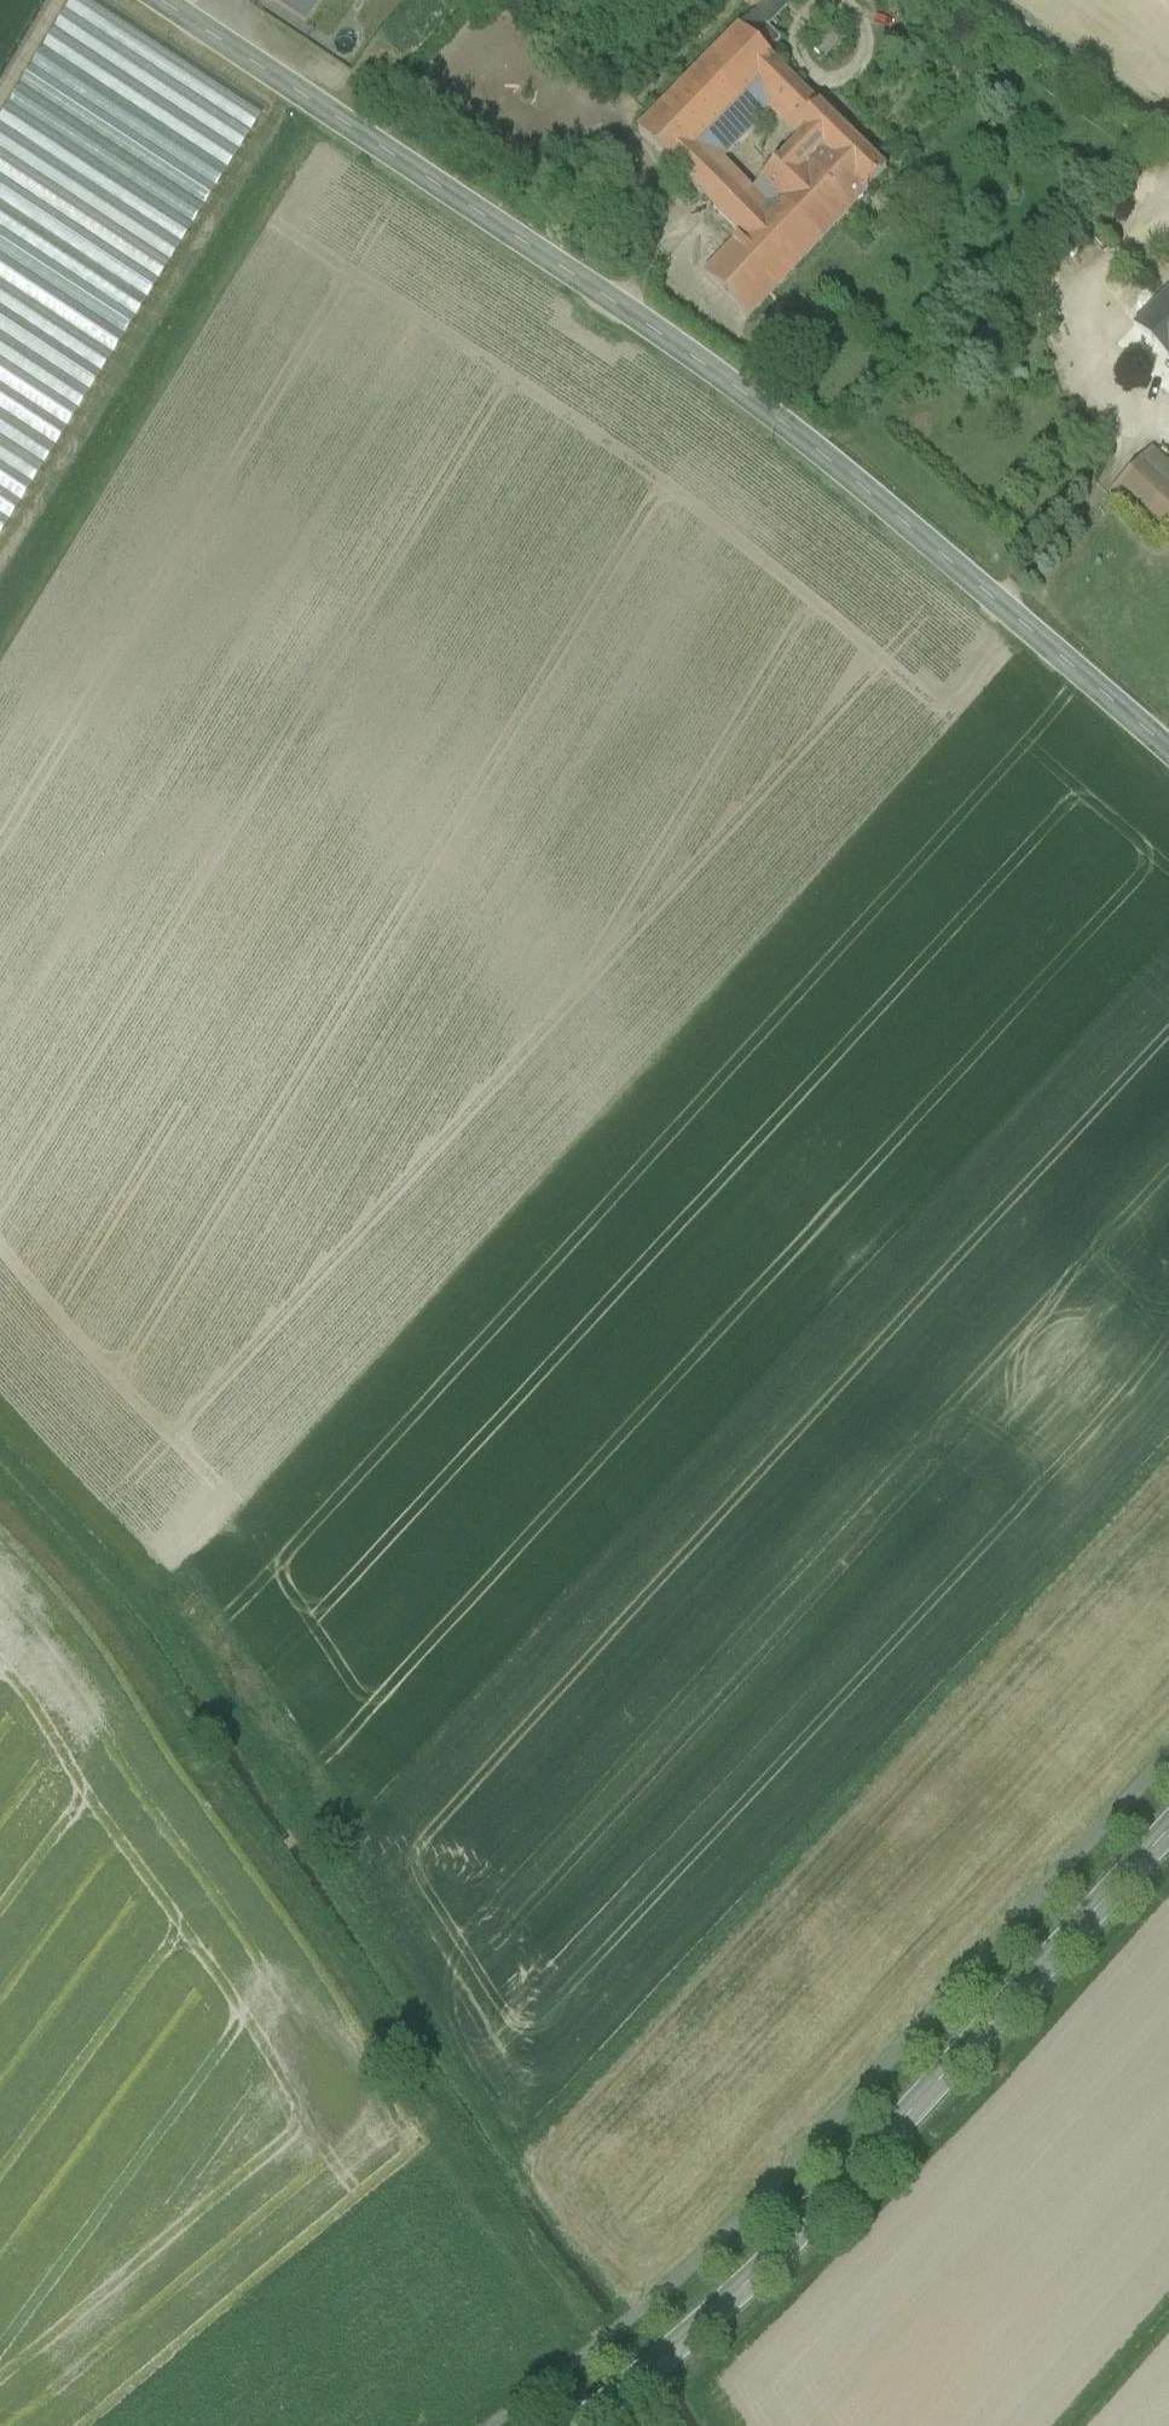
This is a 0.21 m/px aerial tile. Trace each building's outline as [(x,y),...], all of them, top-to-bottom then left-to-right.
[(268,1),(306,26),(324,0),(268,0),(268,1)] [(751,17),(768,32),(795,4),(791,0),(768,0),(751,17)] [(736,29),(638,130),(712,208),(734,186),(718,170),(698,150),(758,88),(778,107),(798,126),(815,108),(762,58),(777,41),(768,32),(751,17),(738,31),(736,29)] [(826,26),(805,48),(820,62),(841,40),(826,26)] [(758,88),(698,150),(718,170),(778,107),(758,88)] [(883,173),(815,108),(798,126),(806,134),(793,147),(854,204),(883,173)] [(793,147),(747,198),(734,186),(712,208),(742,238),(704,275),(747,319),(854,204),(793,147)] [(1135,328),(1168,361),(1168,293),(1135,328)] [(1114,501),(1159,544),(1168,533),(1168,467),(1157,455),(1114,501)]
